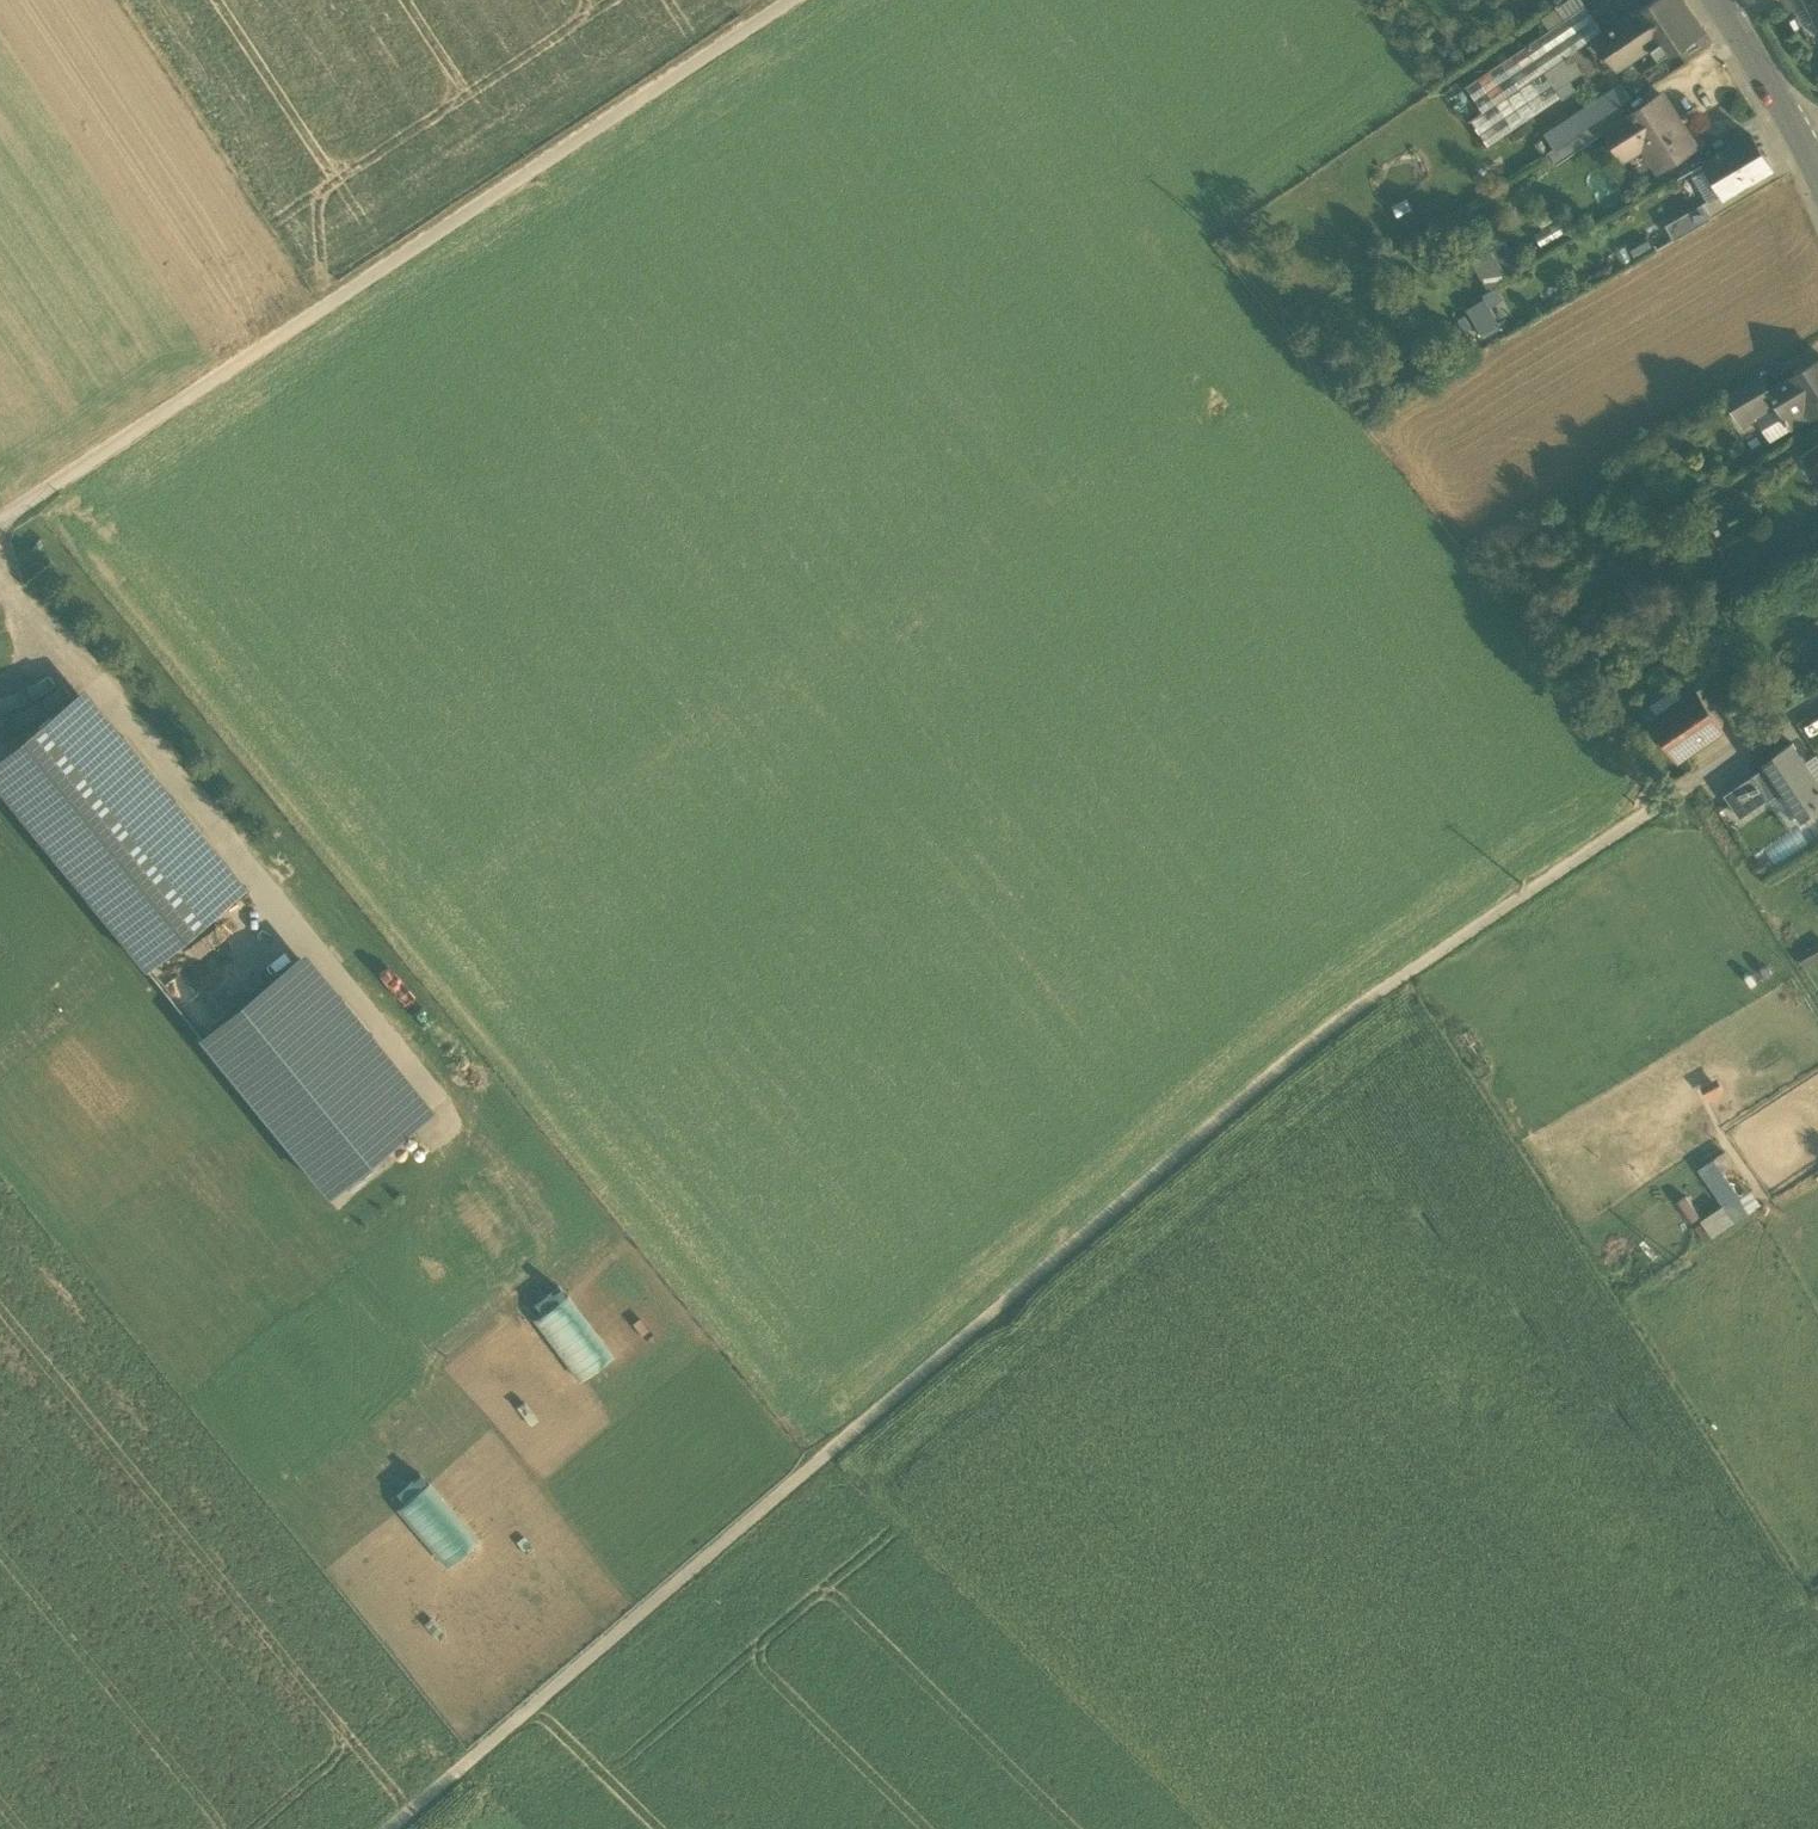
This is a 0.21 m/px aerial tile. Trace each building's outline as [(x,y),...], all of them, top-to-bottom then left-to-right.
[(1548,29),(1583,5),(1580,0),(1565,0),(1540,17),(1548,29)] [(1592,18),(1611,6),(1607,0),(1592,0),(1584,6),(1592,18)] [(1633,13),(1603,34),(1602,32),(1598,35),(1616,63),(1649,41),(1651,45),(1660,59),(1704,29),(1685,0),(1653,0),(1633,13)] [(1817,23),(1817,0),(1807,0),(1817,23)] [(1469,120),(1487,146),(1559,96),(1542,71),(1568,54),(1601,30),(1600,29),(1592,18),(1584,6),(1583,5),(1548,29),(1464,86),(1481,111),(1469,120)] [(1592,18),(1600,29),(1618,17),(1611,6),(1592,18)] [(1632,12),(1602,32),(1603,34),(1633,13),(1632,12)] [(1604,72),(1616,63),(1598,35),(1586,44),(1604,72)] [(1618,67),(1651,45),(1649,41),(1616,63),(1618,67)] [(1542,71),(1559,96),(1569,89),(1563,79),(1578,70),(1568,54),(1542,71)] [(1609,93),(1617,107),(1622,104),(1630,98),(1621,85),(1609,93)] [(1617,107),(1609,93),(1541,136),(1550,150),(1587,126),(1617,107)] [(1640,142),(1657,170),(1695,146),(1662,94),(1629,115),(1606,129),(1607,131),(1621,153),(1640,142)] [(1617,107),(1587,126),(1595,139),(1607,131),(1606,129),(1629,115),(1622,104),(1617,107)] [(1556,164),(1595,139),(1587,126),(1550,150),(1548,151),(1556,164)] [(1770,167),(1751,134),(1705,162),(1709,167),(1694,176),(1709,202),(1724,193),(1725,194),(1770,167)] [(1605,207),(1620,195),(1597,166),(1582,178),(1605,207)] [(1673,240),(1711,218),(1702,203),(1665,225),(1673,240)] [(1489,287),(1521,264),(1501,236),(1469,258),(1489,287)] [(1477,334),(1506,328),(1499,293),(1470,299),(1477,334)] [(1787,378),(1810,416),(1817,412),(1817,360),(1787,378)] [(1724,396),(1741,426),(1755,417),(1777,404),(1768,389),(1760,375),(1724,396)] [(1791,428),(1810,416),(1787,378),(1768,389),(1777,404),(1791,428)] [(1769,440),(1791,428),(1777,404),(1755,417),(1769,440)] [(1817,462),(1817,445),(1798,456),(1806,469),(1814,465),(1817,462)] [(1667,654),(1678,670),(1690,662),(1679,646),(1667,654)] [(1678,670),(1692,691),(1704,683),(1690,662),(1678,670)] [(246,886),(83,687),(65,702),(228,901),(246,886)] [(1661,717),(1685,751),(1719,728),(1695,694),(1661,717)] [(146,968),(228,901),(65,702),(0,754),(0,788),(146,968)] [(1677,756),(1685,751),(1661,717),(1654,722),(1677,756)] [(1765,761),(1768,765),(1789,797),(1803,817),(1817,806),(1817,780),(1806,763),(1792,743),(1765,761)] [(1806,763),(1817,780),(1817,755),(1806,763)] [(1768,765),(1751,776),(1768,800),(1776,795),(1789,797),(1768,765)] [(1740,819),(1768,800),(1751,776),(1724,795),(1740,819)] [(432,1108),(305,952),(283,969),(410,1126),(432,1108)] [(410,1126),(283,969),(201,1036),(328,1192),(410,1126)] [(407,1133),(405,1139),(408,1143),(413,1142),(416,1137),(412,1133),(407,1133)] [(1762,1204),(1755,1190),(1741,1198),(1718,1156),(1703,1164),(1733,1220),(1762,1204)] [(467,1590),(500,1563),(445,1494),(412,1520),(467,1590)]
